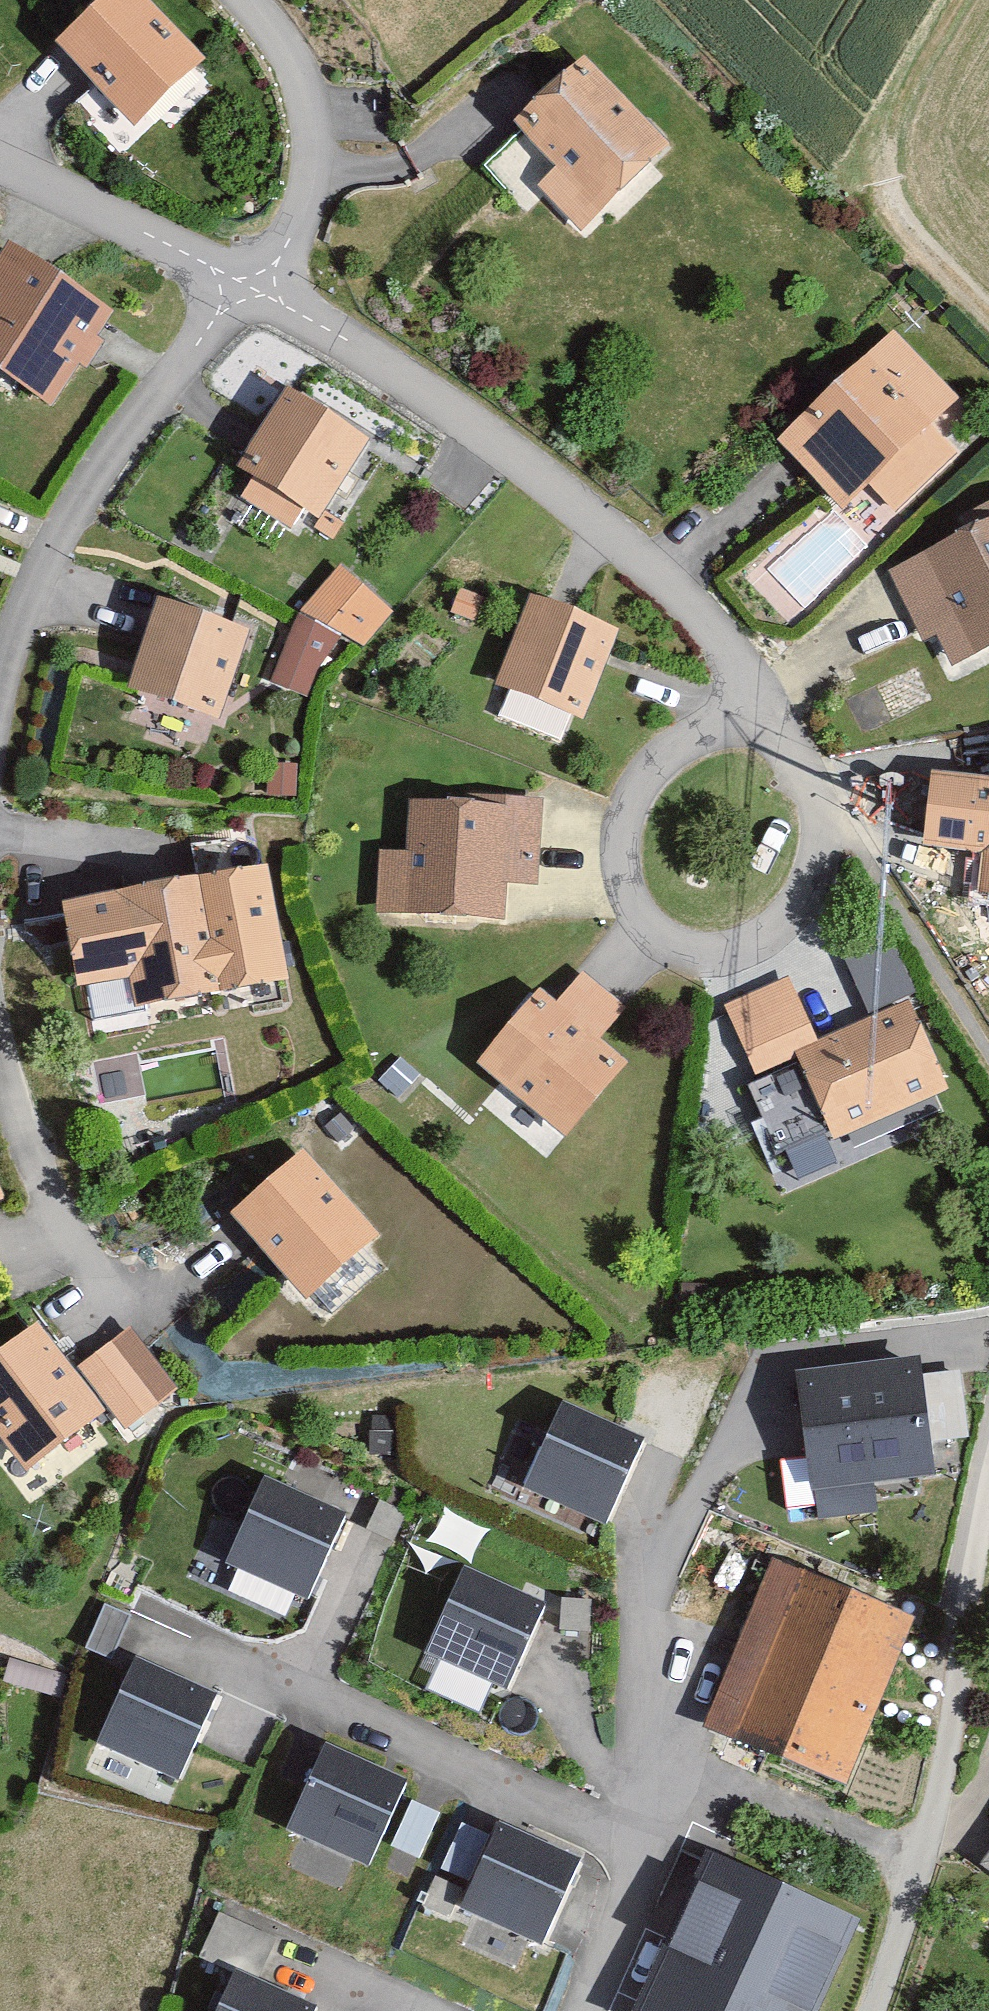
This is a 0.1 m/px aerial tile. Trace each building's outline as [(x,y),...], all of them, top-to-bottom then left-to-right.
[(64,50),(141,129),(210,63),(149,0),(116,0),(64,50)] [(590,66),(488,170),(528,210),(544,193),(587,235),(673,147),(590,66)] [(0,270),(0,376),(55,411),(116,317),(13,250),(0,270)] [(894,328),(780,441),(849,510),(874,485),(898,509),(955,452),(935,432),(967,401),(894,328)] [(369,447),(292,400),(246,474),(255,479),(243,497),(299,531),(309,515),(322,523),(369,447)] [(973,530),(988,522),(988,505),(966,516),(973,530)] [(889,568),(925,642),(942,634),(958,666),(988,651),(988,522),(973,530),(889,568)] [(343,569),(304,611),(364,646),(394,612),(343,569)] [(625,636),(534,600),(499,689),(510,693),(500,716),(565,742),(575,717),(591,723),(625,636)] [(253,632),(165,602),(135,691),(223,721),(253,632)] [(338,637),(301,620),(273,682),(310,699),(338,637)] [(933,773),(923,849),(988,858),(988,780),(933,773)] [(917,825),(919,778),(892,777),(891,824),(917,825)] [(412,855),(381,853),(379,913),(514,919),(515,889),(544,890),(547,807),(414,802),(412,855)] [(215,880),(71,910),(89,993),(136,983),(143,1016),(239,996),(215,880)] [(545,993),(484,1068),(570,1137),(628,1066),(598,1042),(625,1008),(583,974),(558,1004),(545,993)] [(817,1044),(788,979),(725,1007),(761,1089),(804,1070),(837,1146),(956,1094),(915,1001),(817,1044)] [(307,1155),(235,1219),(311,1304),(383,1241),(307,1155)] [(0,1361),(0,1434),(31,1475),(110,1414),(43,1328),(0,1361)] [(134,1328),(83,1365),(130,1430),(181,1393),(134,1328)] [(929,1359),(806,1375),(823,1506),(946,1490),(929,1359)] [(651,1444),(572,1406),(530,1494),(609,1532),(651,1444)] [(788,1500),(811,1501),(812,1456),(790,1455),(788,1500)] [(273,1485),(235,1568),(316,1605),(354,1521),(273,1485)] [(921,1622),(776,1566),(710,1734),(854,1790),(921,1622)] [(550,1609),(473,1574),(433,1662),(510,1697),(550,1609)] [(228,1701),(141,1663),(103,1753),(189,1790),(228,1701)] [(416,1788),(334,1753),(297,1839),(379,1874),(416,1788)] [(587,1865),(510,1830),(470,1918),(548,1953),(587,1865)] [(709,1851),(637,2010),(814,2010),(856,1917),(709,1851)] [(244,1977),(229,2010),(321,2010),(244,1977)]
